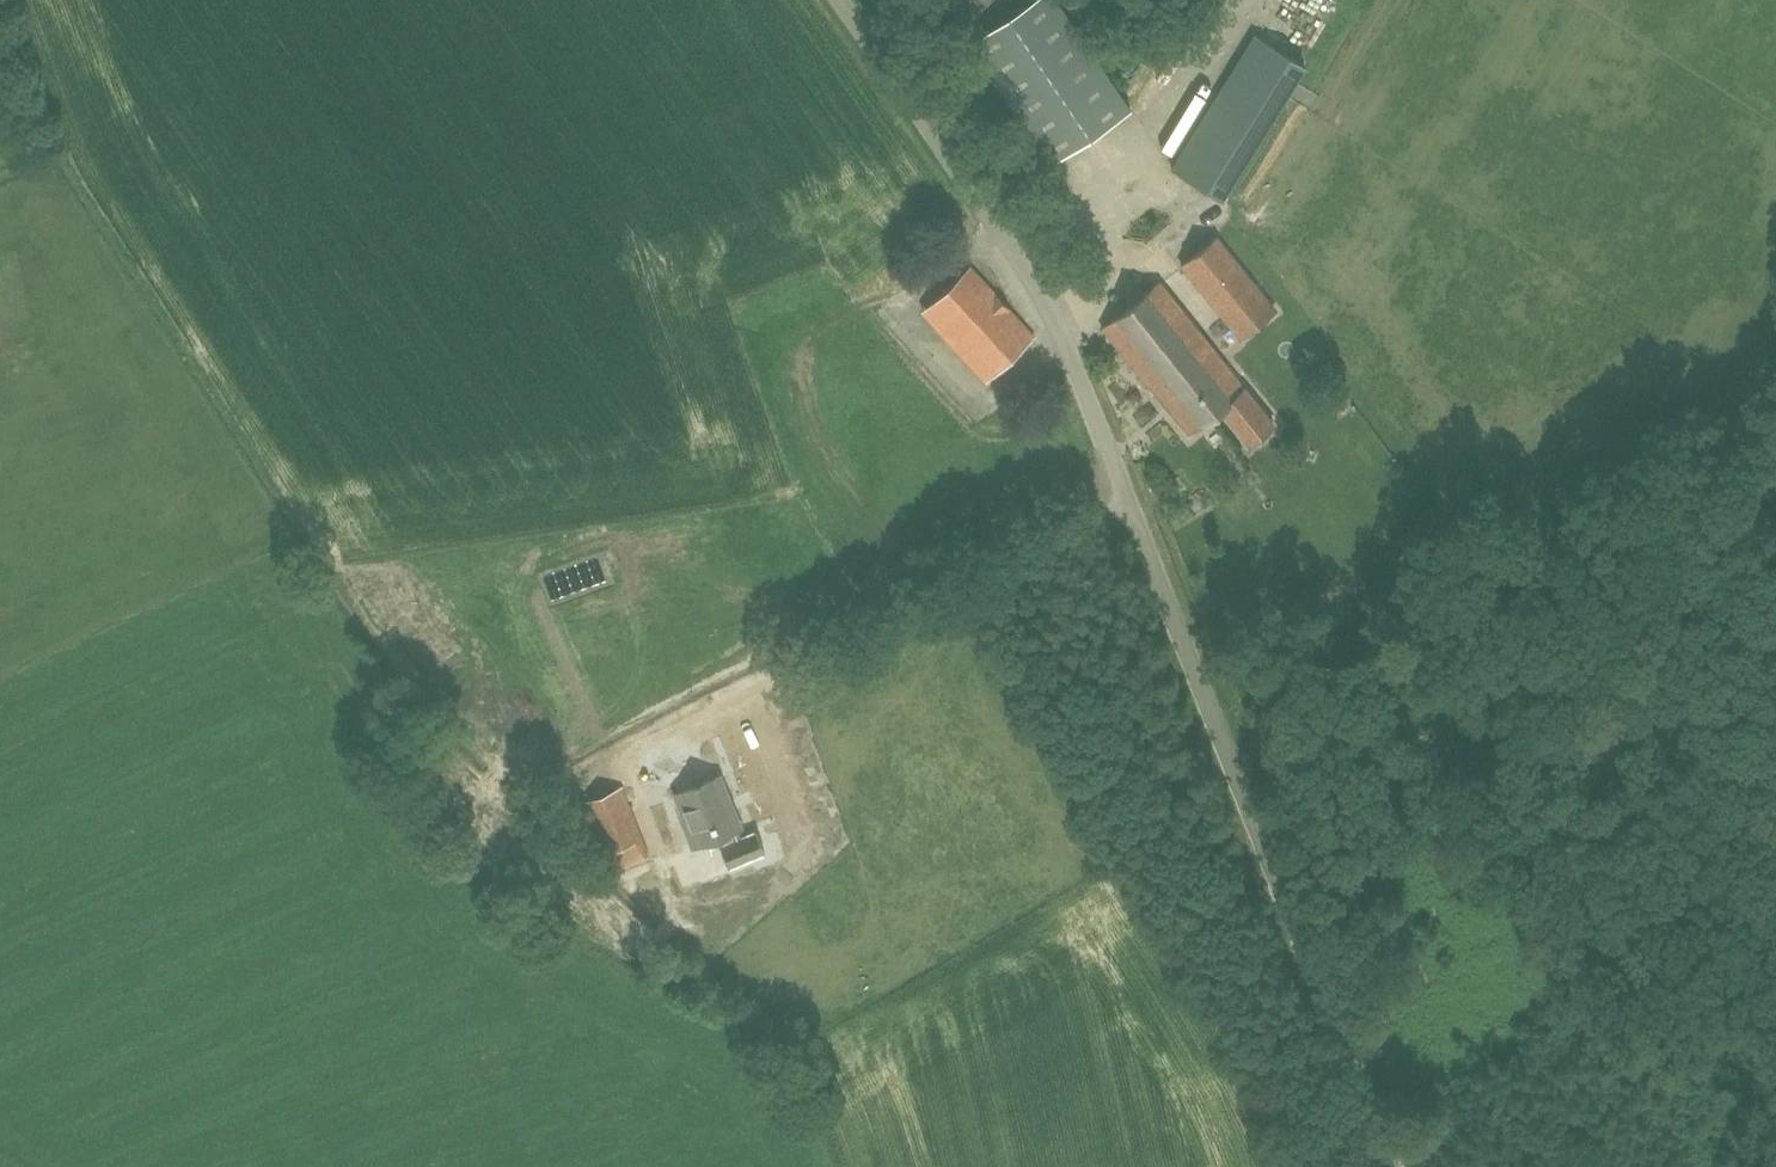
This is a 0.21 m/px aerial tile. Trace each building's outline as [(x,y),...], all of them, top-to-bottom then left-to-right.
[(967,44),(1049,164),(1130,109),(1055,0),(1032,0),(967,44)] [(1136,41),(1157,32),(1150,15),(1129,24),(1136,41)] [(1241,200),(1312,57),(1255,29),(1184,172),(1241,200)] [(1181,264),(1241,339),(1272,314),(1211,239),(1181,264)] [(922,312),(986,381),(1034,337),(970,268),(922,312)] [(1189,434),(1219,410),(1249,446),(1274,425),(1159,282),(1102,328),(1152,390),(1153,389),(1189,434)] [(682,813),(678,814),(687,838),(691,836),(695,845),(718,836),(721,845),(719,846),(727,867),(764,852),(755,831),(740,837),(737,828),(740,827),(719,776),(674,794),(682,813)] [(599,856),(643,839),(622,786),(578,803),(599,856)]
